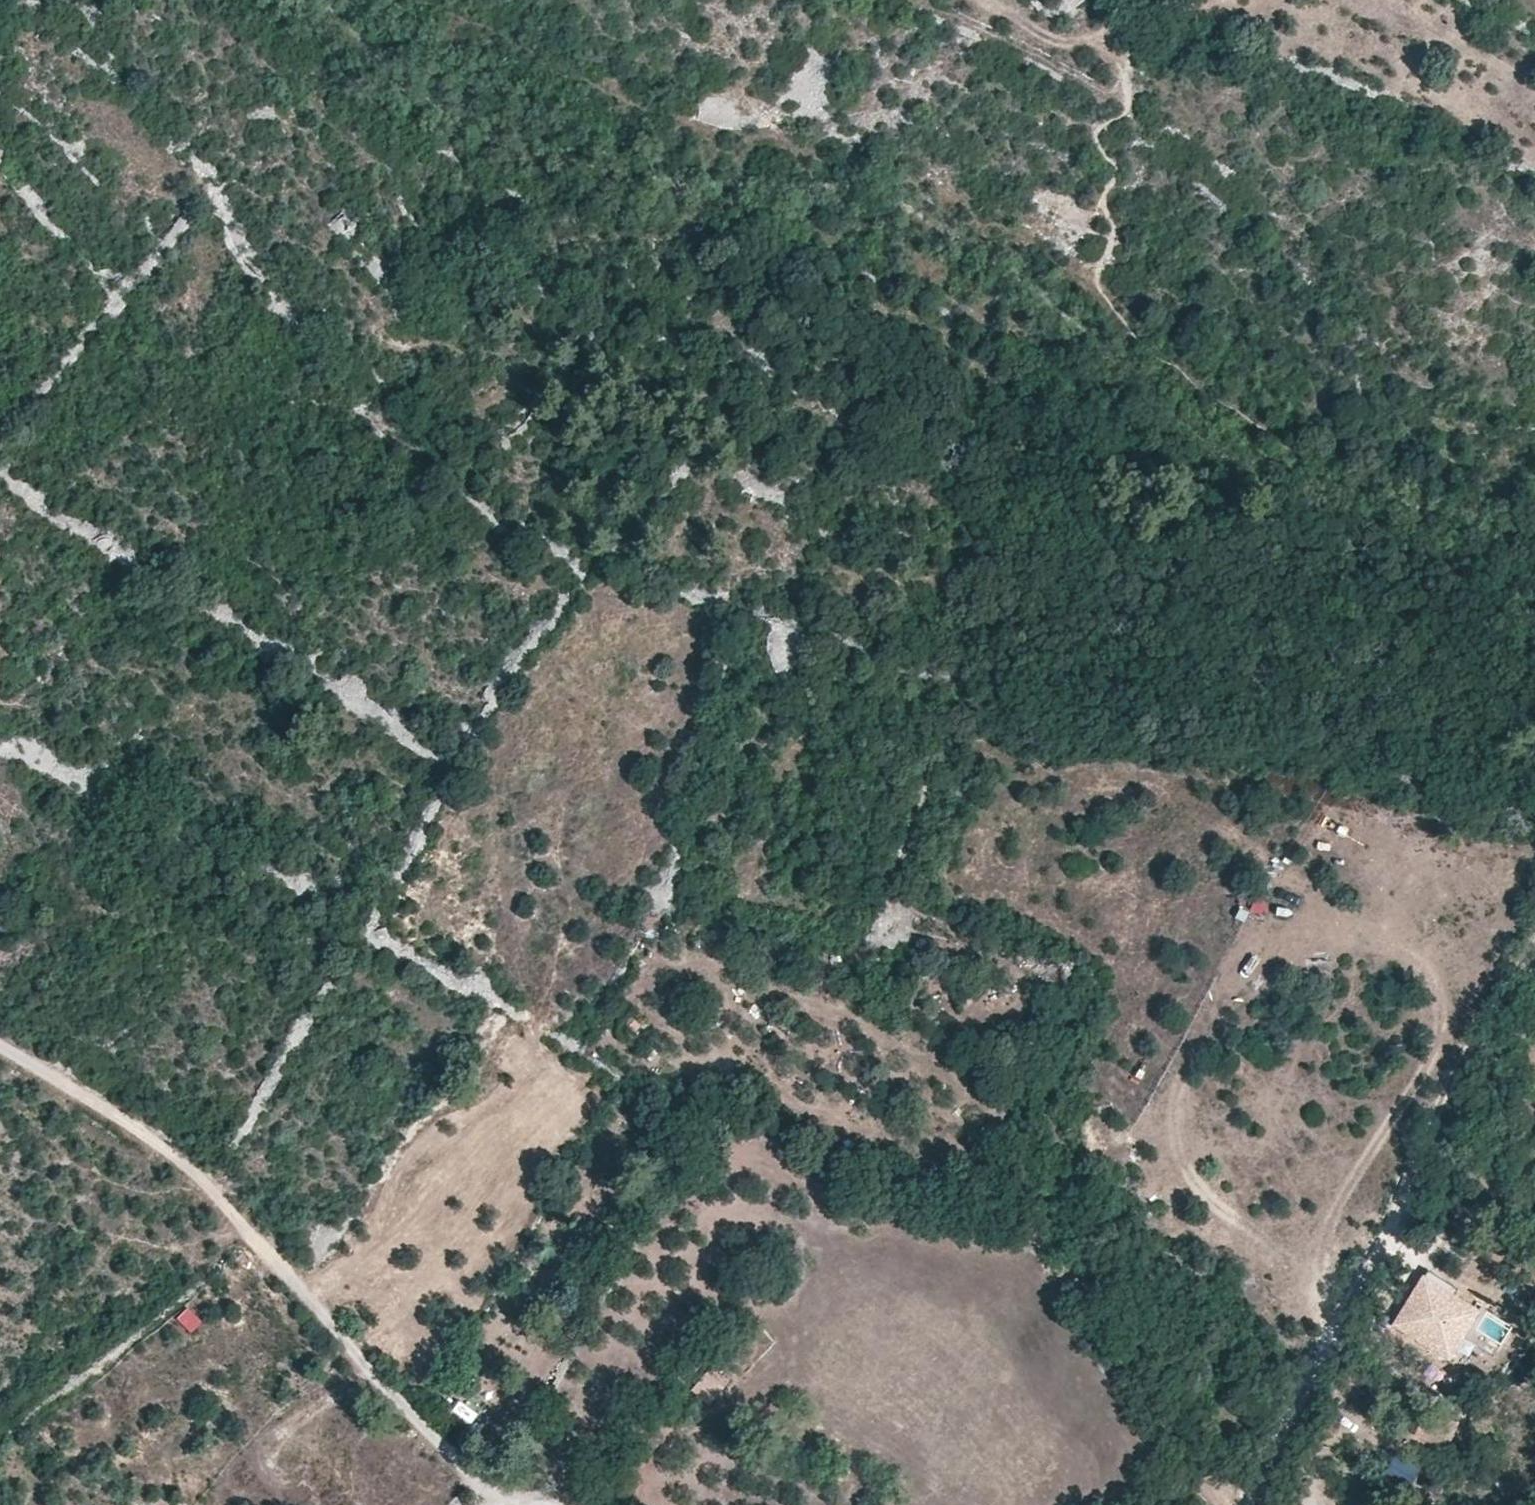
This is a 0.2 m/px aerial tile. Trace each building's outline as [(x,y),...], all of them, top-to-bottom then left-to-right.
[(1260,919),(1268,901),(1255,895),(1247,913),(1260,919)] [(644,1021),(632,1012),(623,1022),(634,1032),(644,1021)] [(521,1266),(510,1261),(504,1273),(514,1279),(521,1266)] [(1481,1315),(1422,1279),(1391,1330),(1450,1366),(1481,1315)] [(194,1336),(206,1322),(189,1308),(177,1322),(194,1336)] [(1458,1426),(1434,1415),(1425,1435),(1449,1446),(1458,1426)] [(1385,1474),(1411,1488),(1423,1467),(1396,1453),(1385,1474)]
